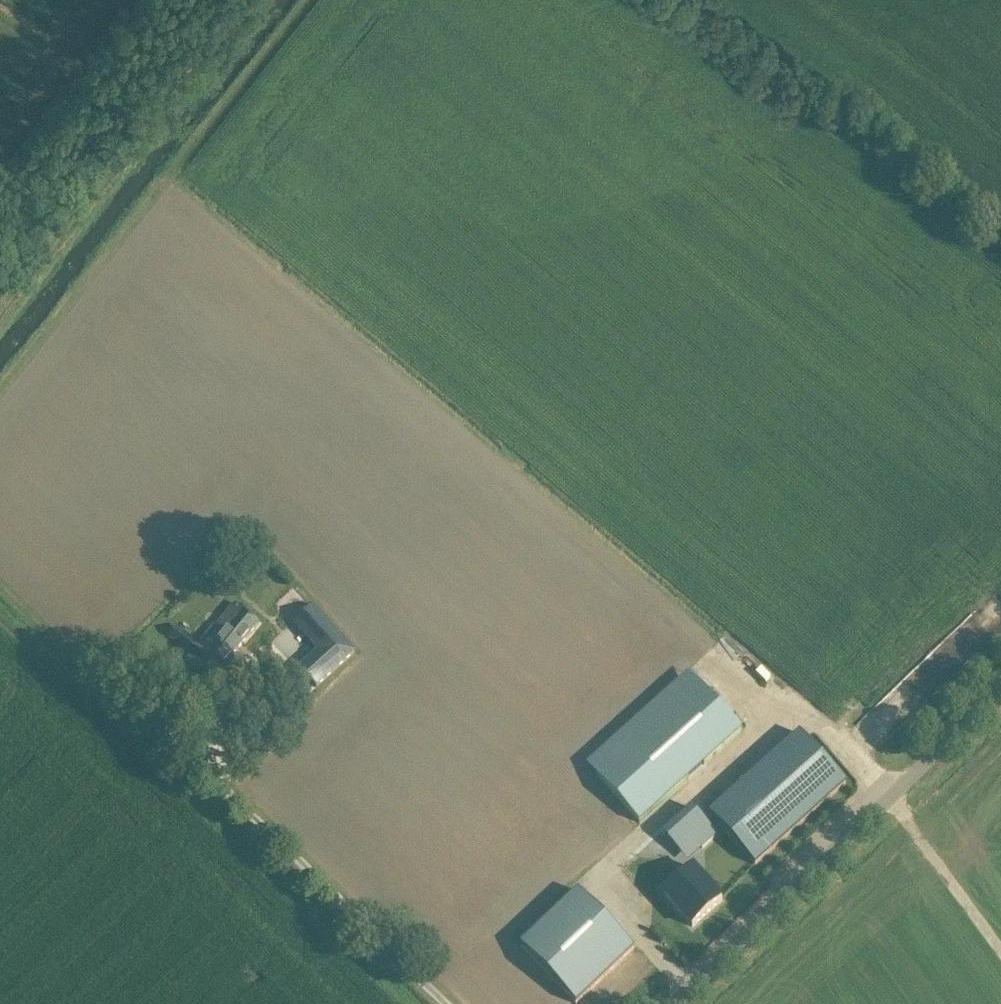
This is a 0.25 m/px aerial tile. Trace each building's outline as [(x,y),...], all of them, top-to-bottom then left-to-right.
[(157,632),(180,654),(210,622),(188,600),(157,632)] [(234,655),(259,624),(235,604),(215,628),(212,627),(181,665),(212,689),(237,658),(234,655)] [(314,607),(294,625),(327,661),(308,678),(317,688),(356,653),(314,607)] [(598,776),(640,823),(742,731),(700,684),(598,776)] [(800,733),(710,815),(756,865),(846,783),(808,742),(800,733)] [(691,809),(662,837),(678,854),(693,840),(701,849),(715,835),(691,809)] [(693,867),(663,894),(693,927),(737,893),(723,900),(699,873),(693,867)] [(522,933),(577,991),(635,936),(580,878),(522,933)]
